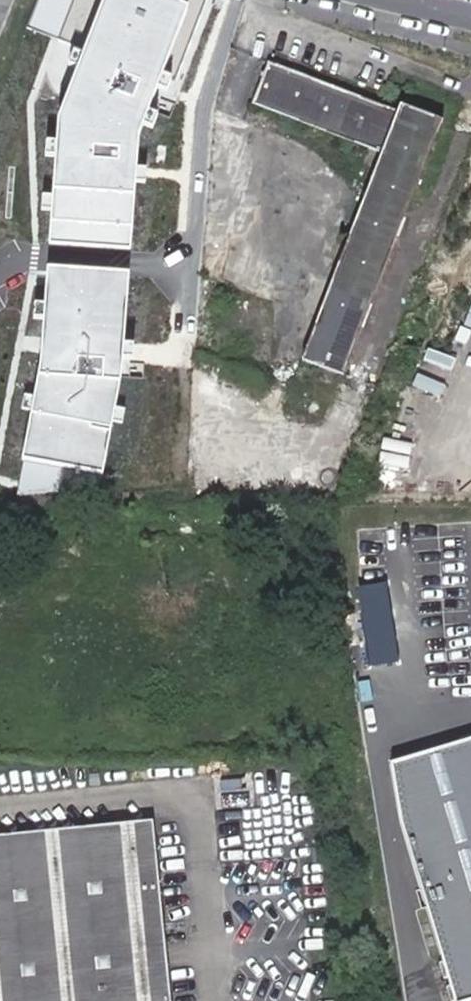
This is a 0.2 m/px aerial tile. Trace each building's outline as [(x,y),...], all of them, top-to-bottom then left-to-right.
[(14,0),(0,0),(0,37),(14,0)] [(157,0),(115,0),(64,125),(58,225),(140,230),(146,137),(195,14),(157,0)] [(257,105),(381,151),(301,360),(350,378),(448,122),(405,106),(401,116),(272,67),(257,105)] [(136,281),(53,276),(44,384),(23,458),(105,476),(126,391),(136,281)] [(461,1000),(470,1000),(470,738),(391,761),(461,1000)] [(0,839),(0,1000),(161,1000),(143,824),(0,839)]
